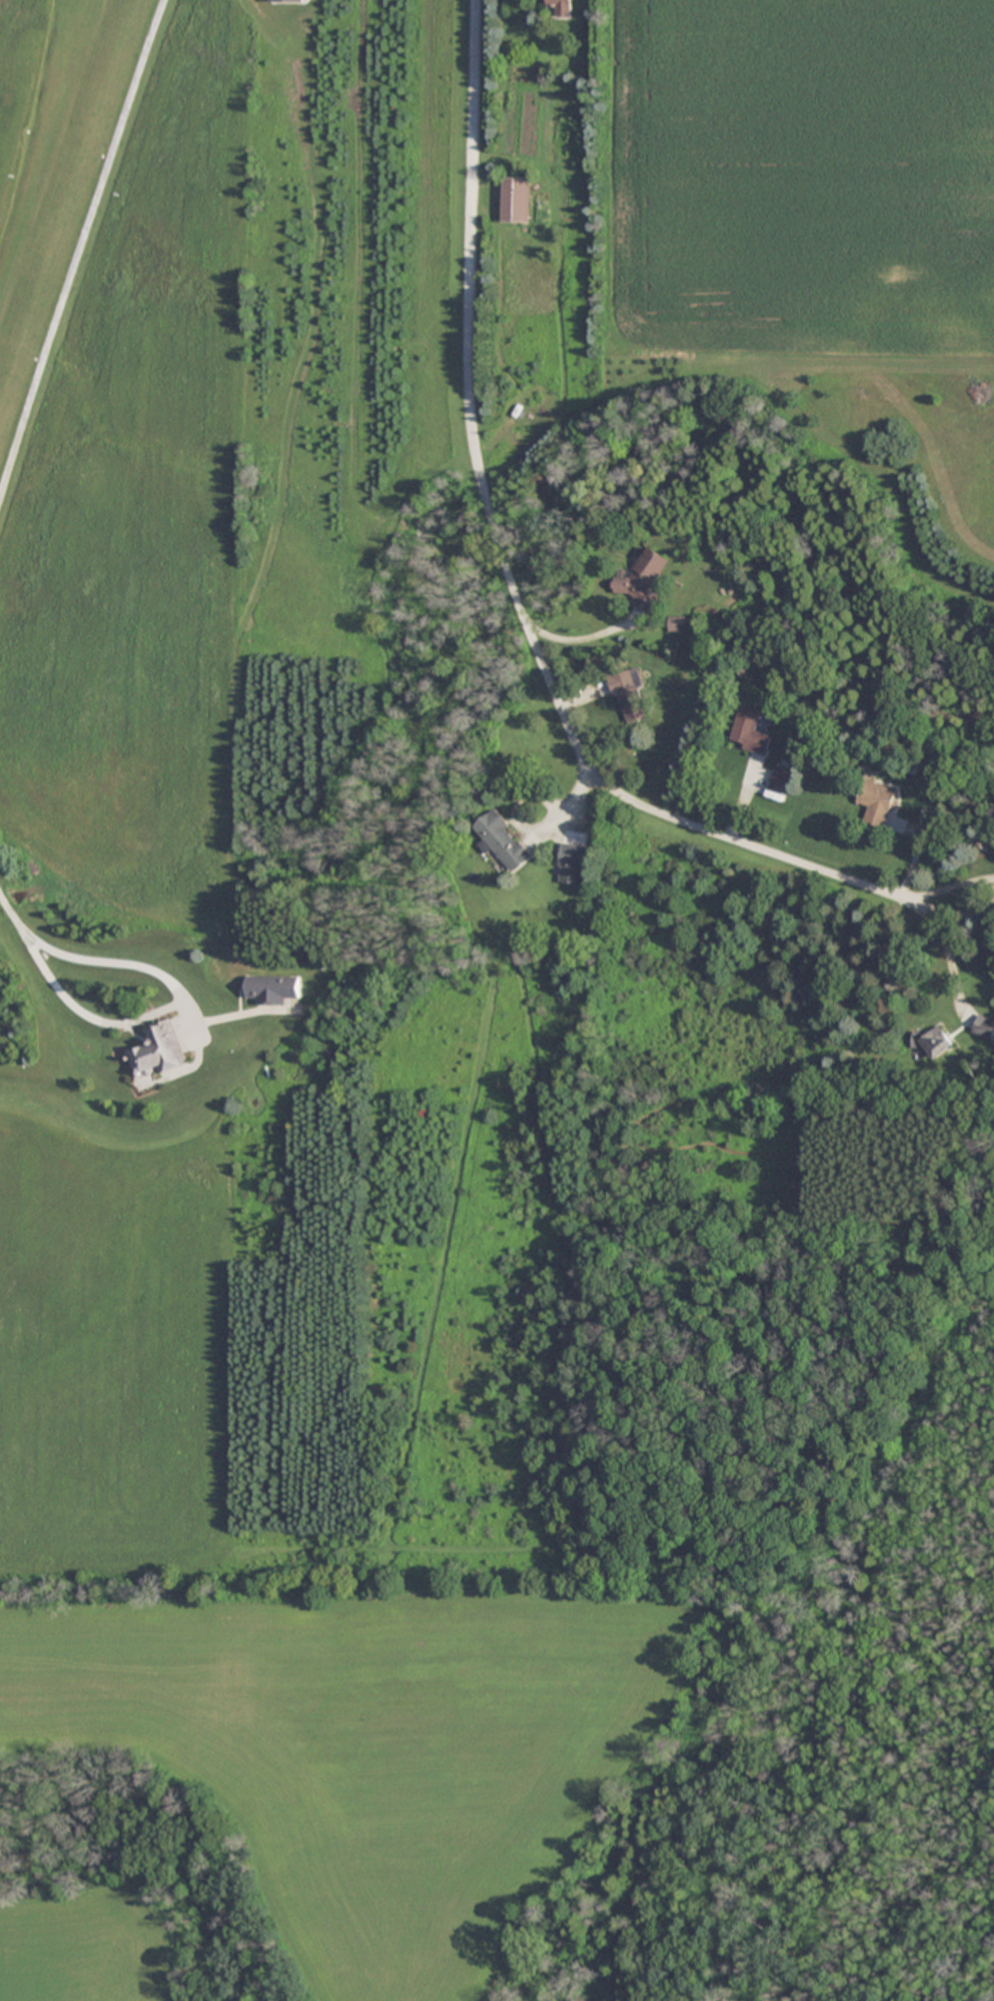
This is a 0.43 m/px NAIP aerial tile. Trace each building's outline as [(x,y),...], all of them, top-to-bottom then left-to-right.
[(531,222),(531,176),(505,176),(505,222),(531,222)] [(621,575),(613,590),(652,610),(659,595),(651,590),(669,556),(647,545),(630,579),(621,575)] [(610,676),(624,724),(647,717),(638,687),(643,685),(637,667),(610,676)] [(757,729),(763,710),(742,704),(729,744),(766,756),(773,734),(757,729)] [(786,793),(793,773),(776,768),(770,787),(786,793)] [(886,828),(897,787),(864,778),(857,802),(869,806),(864,822),(886,828)] [(494,850),(515,872),(535,852),(494,809),(475,827),(486,838),(480,844),(489,854),(494,850)] [(562,866),(586,867),(587,845),(562,844),(562,866)] [(287,995),(303,996),(303,976),(247,976),(247,1000),(287,1001),(287,995)] [(993,1039),(993,1018),(981,1013),(973,1033),(993,1041),(993,1039)] [(150,1045),(139,1048),(147,1077),(187,1065),(173,1021),(145,1029),(150,1045)] [(936,1063),(957,1044),(938,1022),(916,1041),(936,1063)]
